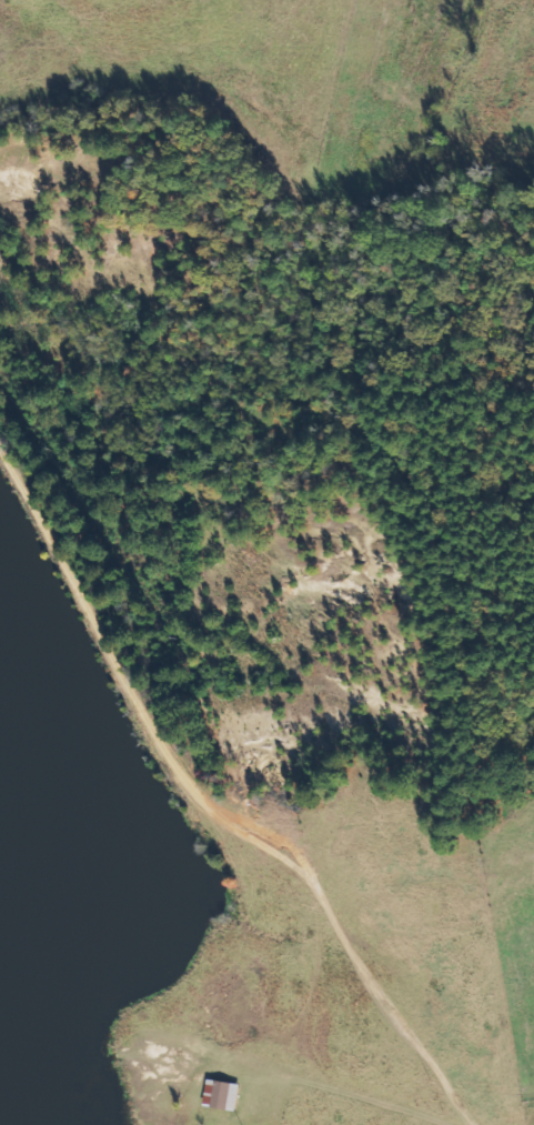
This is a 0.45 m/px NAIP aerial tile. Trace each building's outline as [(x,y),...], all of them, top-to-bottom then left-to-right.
[(236,1107),(239,1083),(207,1080),(204,1104),(236,1107)]
